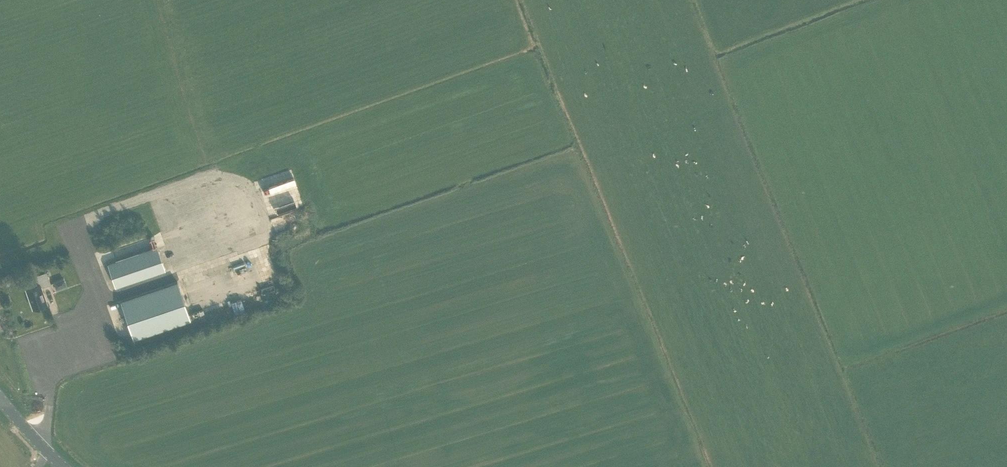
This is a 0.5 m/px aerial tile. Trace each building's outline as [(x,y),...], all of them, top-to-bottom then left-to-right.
[(115,288),(164,271),(156,248),(107,265),(115,288)] [(40,289),(50,285),(45,273),(32,278),(35,287),(25,291),(32,310),(46,305),(40,289)] [(66,287),(64,280),(54,283),(56,290),(66,287)] [(134,339),(189,320),(177,283),(121,301),(134,339)]
